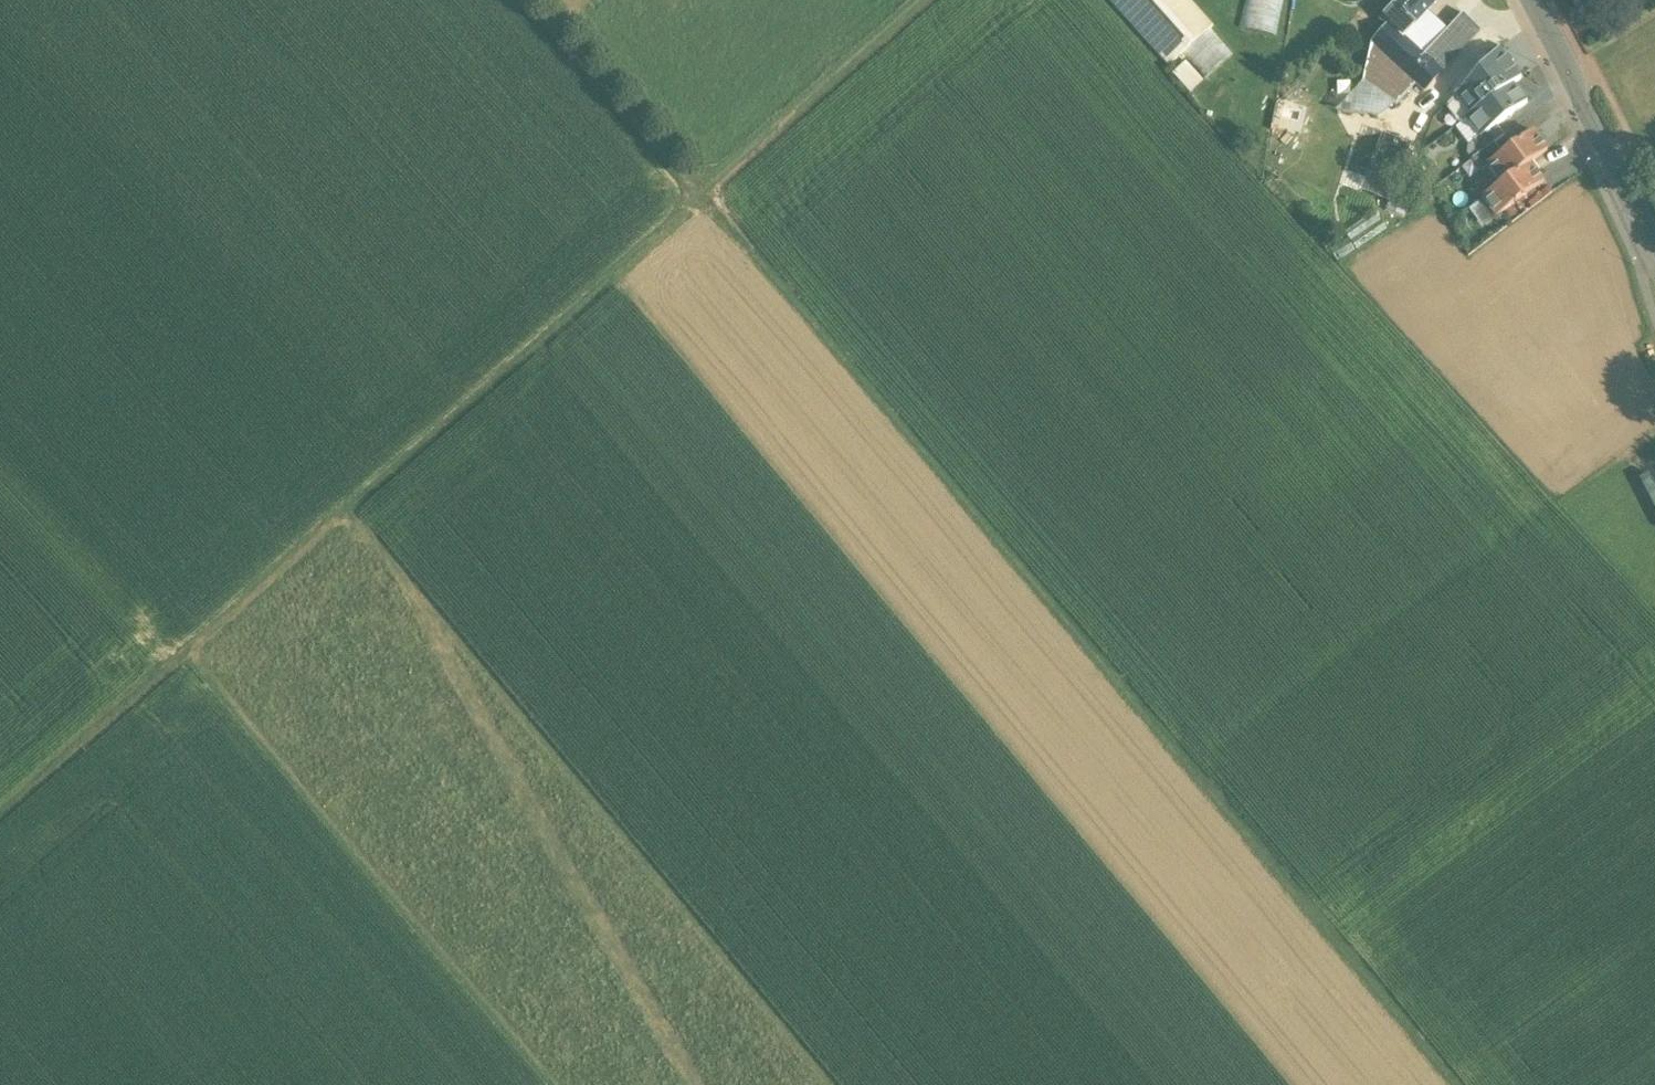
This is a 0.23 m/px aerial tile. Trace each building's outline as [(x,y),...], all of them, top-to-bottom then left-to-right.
[(1186,0),(1107,0),(1172,76),(1218,36),(1186,0)] [(1278,33),(1281,0),(1244,0),(1241,29),(1278,33)] [(1390,3),(1394,7),(1414,26),(1426,13),(1438,0),(1392,0),(1390,3)] [(1414,26),(1394,7),(1380,21),(1387,27),(1390,24),(1403,37),(1414,26)] [(1414,26),(1403,37),(1424,57),(1447,33),(1426,13),(1414,26)] [(1463,18),(1447,33),(1464,50),(1479,34),(1463,18)] [(1403,37),(1390,24),(1387,27),(1370,45),(1414,85),(1423,93),(1441,74),(1424,57),(1403,37)] [(1447,33),(1424,57),(1441,74),(1464,50),(1447,33)] [(1414,85),(1370,45),(1362,84),(1394,106),(1414,85)] [(1493,46),(1442,106),(1463,120),(1470,115),(1456,96),(1498,50),(1493,46)] [(1498,50),(1456,96),(1470,115),(1470,116),(1512,84),(1512,85),(1519,80),(1498,50)] [(1394,106),(1362,84),(1335,113),(1376,118),(1394,106)] [(1512,84),(1470,116),(1470,115),(1463,120),(1476,138),(1476,139),(1492,127),(1525,102),(1512,85),(1512,84)] [(1492,127),(1476,139),(1476,138),(1472,141),(1481,153),(1493,144),(1493,145),(1501,139),(1492,127)] [(1499,152),(1483,164),(1484,166),(1499,186),(1529,164),(1529,165),(1545,153),(1528,130),(1499,152)] [(1410,145),(1381,134),(1364,137),(1346,187),(1388,202),(1410,145)] [(1493,144),(1481,153),(1470,161),(1477,171),(1484,166),(1483,164),(1499,152),(1493,145),(1493,144)] [(1529,164),(1499,186),(1479,200),(1493,218),(1542,182),(1529,165),(1529,164)] [(1357,249),(1387,230),(1376,213),(1346,231),(1357,249)]
